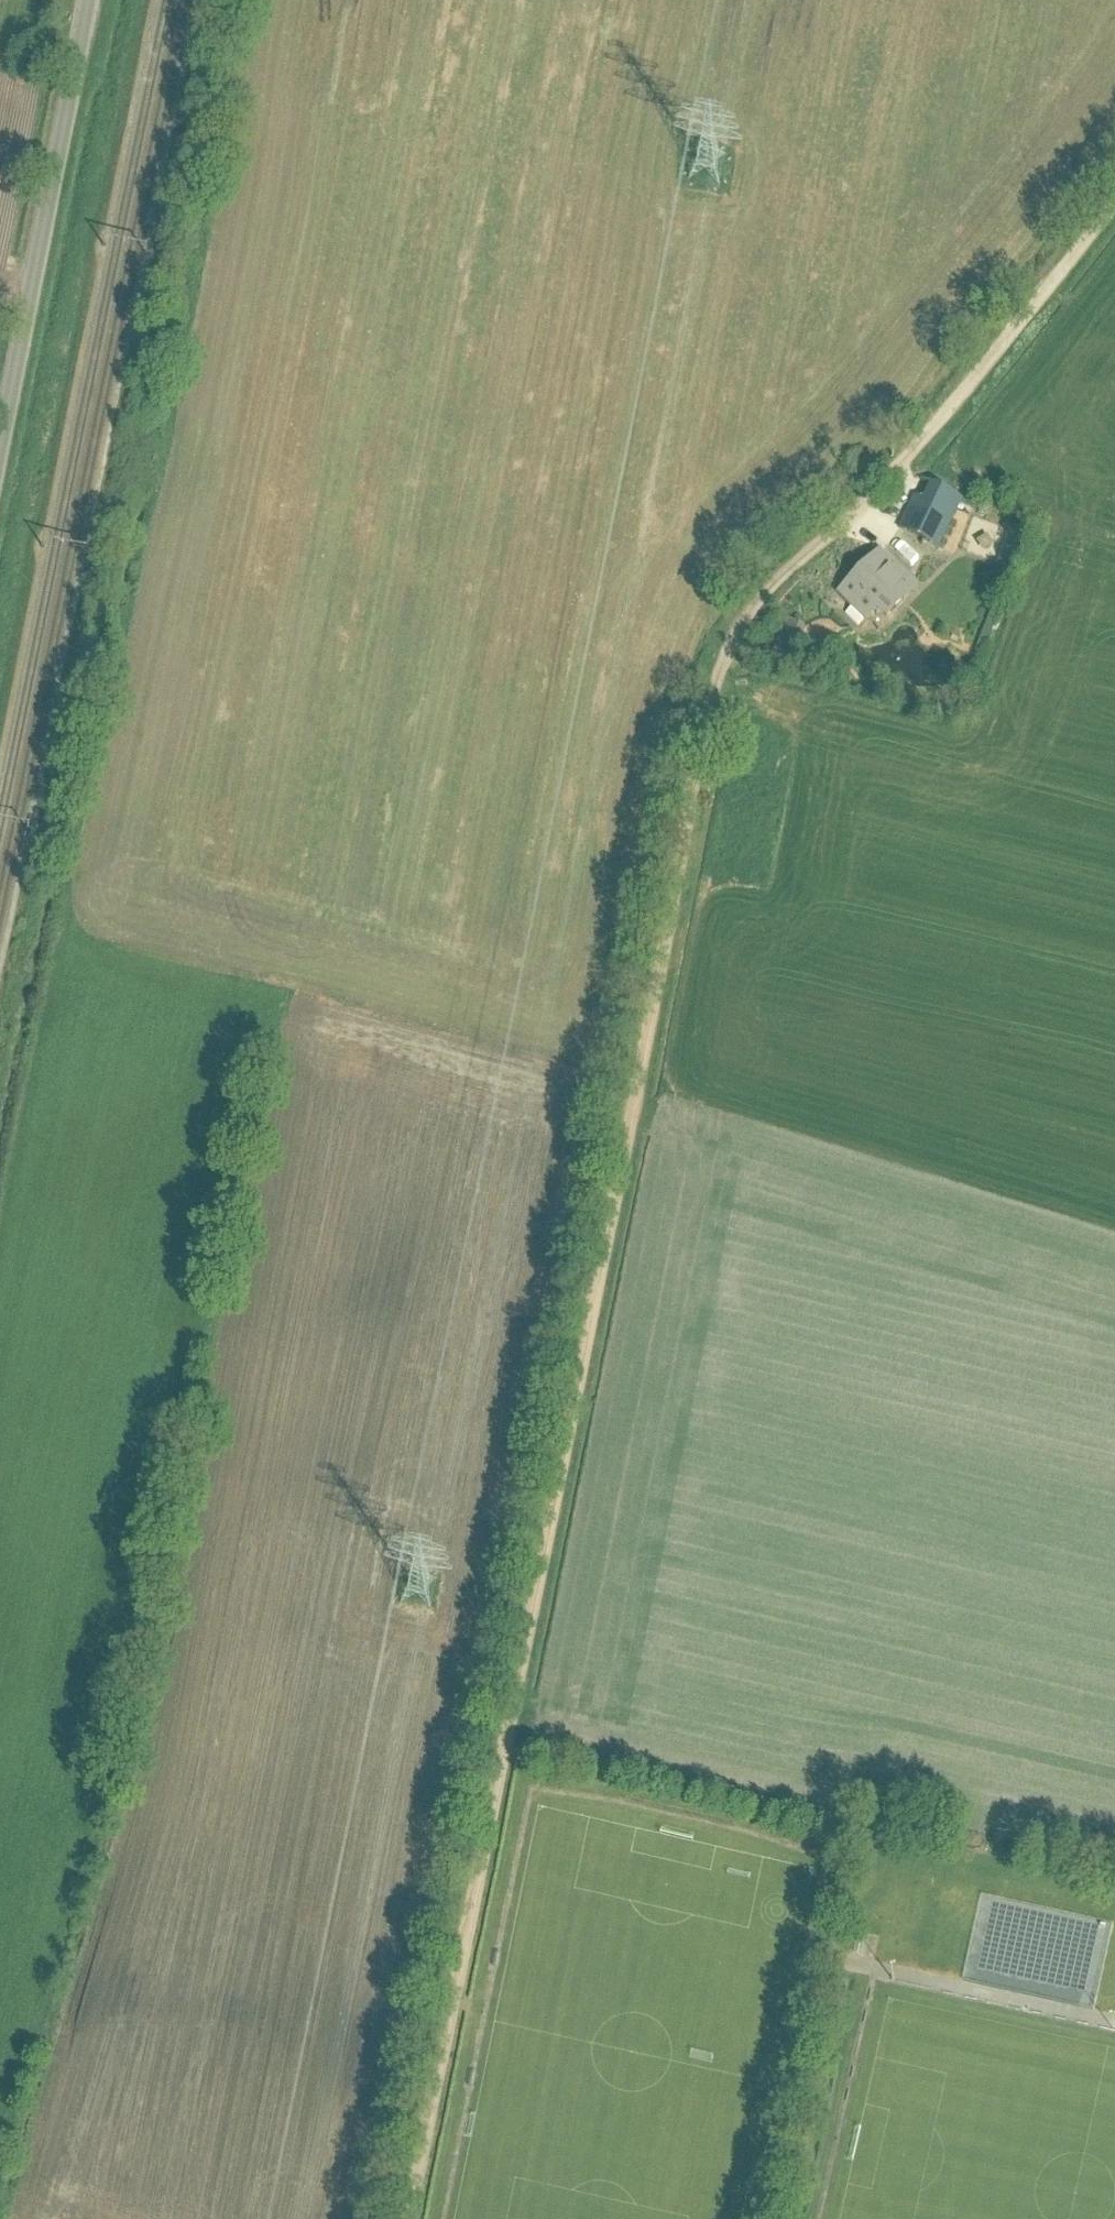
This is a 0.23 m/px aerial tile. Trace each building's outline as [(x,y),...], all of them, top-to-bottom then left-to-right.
[(972,508),(919,481),(896,526),(950,553),(972,508)] [(887,623),(919,590),(879,551),(836,595),(851,610),(845,616),(858,628),(863,623),(865,625),(877,613),(887,623)] [(787,621),(772,653),(789,661),(804,629),(787,621)]
